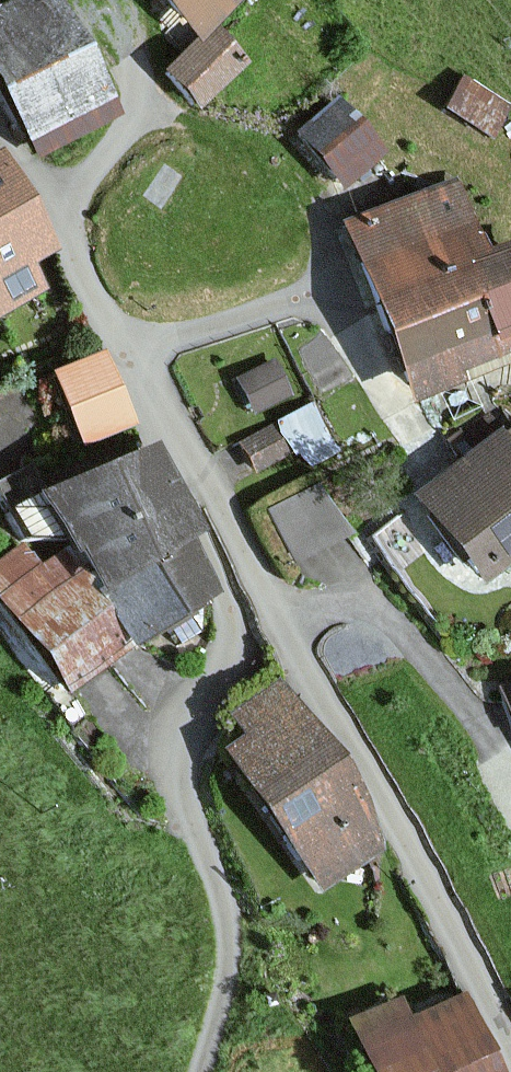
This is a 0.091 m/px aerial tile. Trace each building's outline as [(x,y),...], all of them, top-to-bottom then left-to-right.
[(47,0),(11,0),(0,6),(0,123),(14,150),(103,102),(47,0)] [(181,43),(224,0),(138,0),(181,43)] [(237,67),(203,31),(155,76),(189,112),(237,67)] [(375,150),(332,106),(299,139),(335,182),(375,150)] [(0,177),(0,314),(34,293),(20,269),(47,253),(0,177)] [(455,188),(338,228),(364,302),(451,272),(475,265),(480,263),(455,188)] [(451,272),(364,302),(398,403),(444,388),(439,374),(510,350),(510,252),(480,263),(475,265),(451,272)] [(100,356),(49,376),(76,443),(127,423),(100,356)] [(491,432),(404,498),(470,584),(510,554),(510,458),(491,432)] [(73,545),(100,589),(181,543),(193,536),(139,443),(19,512),(36,542),(47,560),(73,545)] [(321,472),(264,498),(289,554),(347,528),(321,472)] [(131,642),(100,589),(73,545),(47,560),(36,542),(0,564),(0,588),(60,686),(131,642)] [(131,642),(212,596),(181,543),(100,589),(131,642)] [(378,840),(273,686),(231,714),(244,733),(222,748),(314,883),(378,840)] [(454,999),(399,1025),(390,1006),(339,1030),(358,1071),(488,1071),(454,999)]
